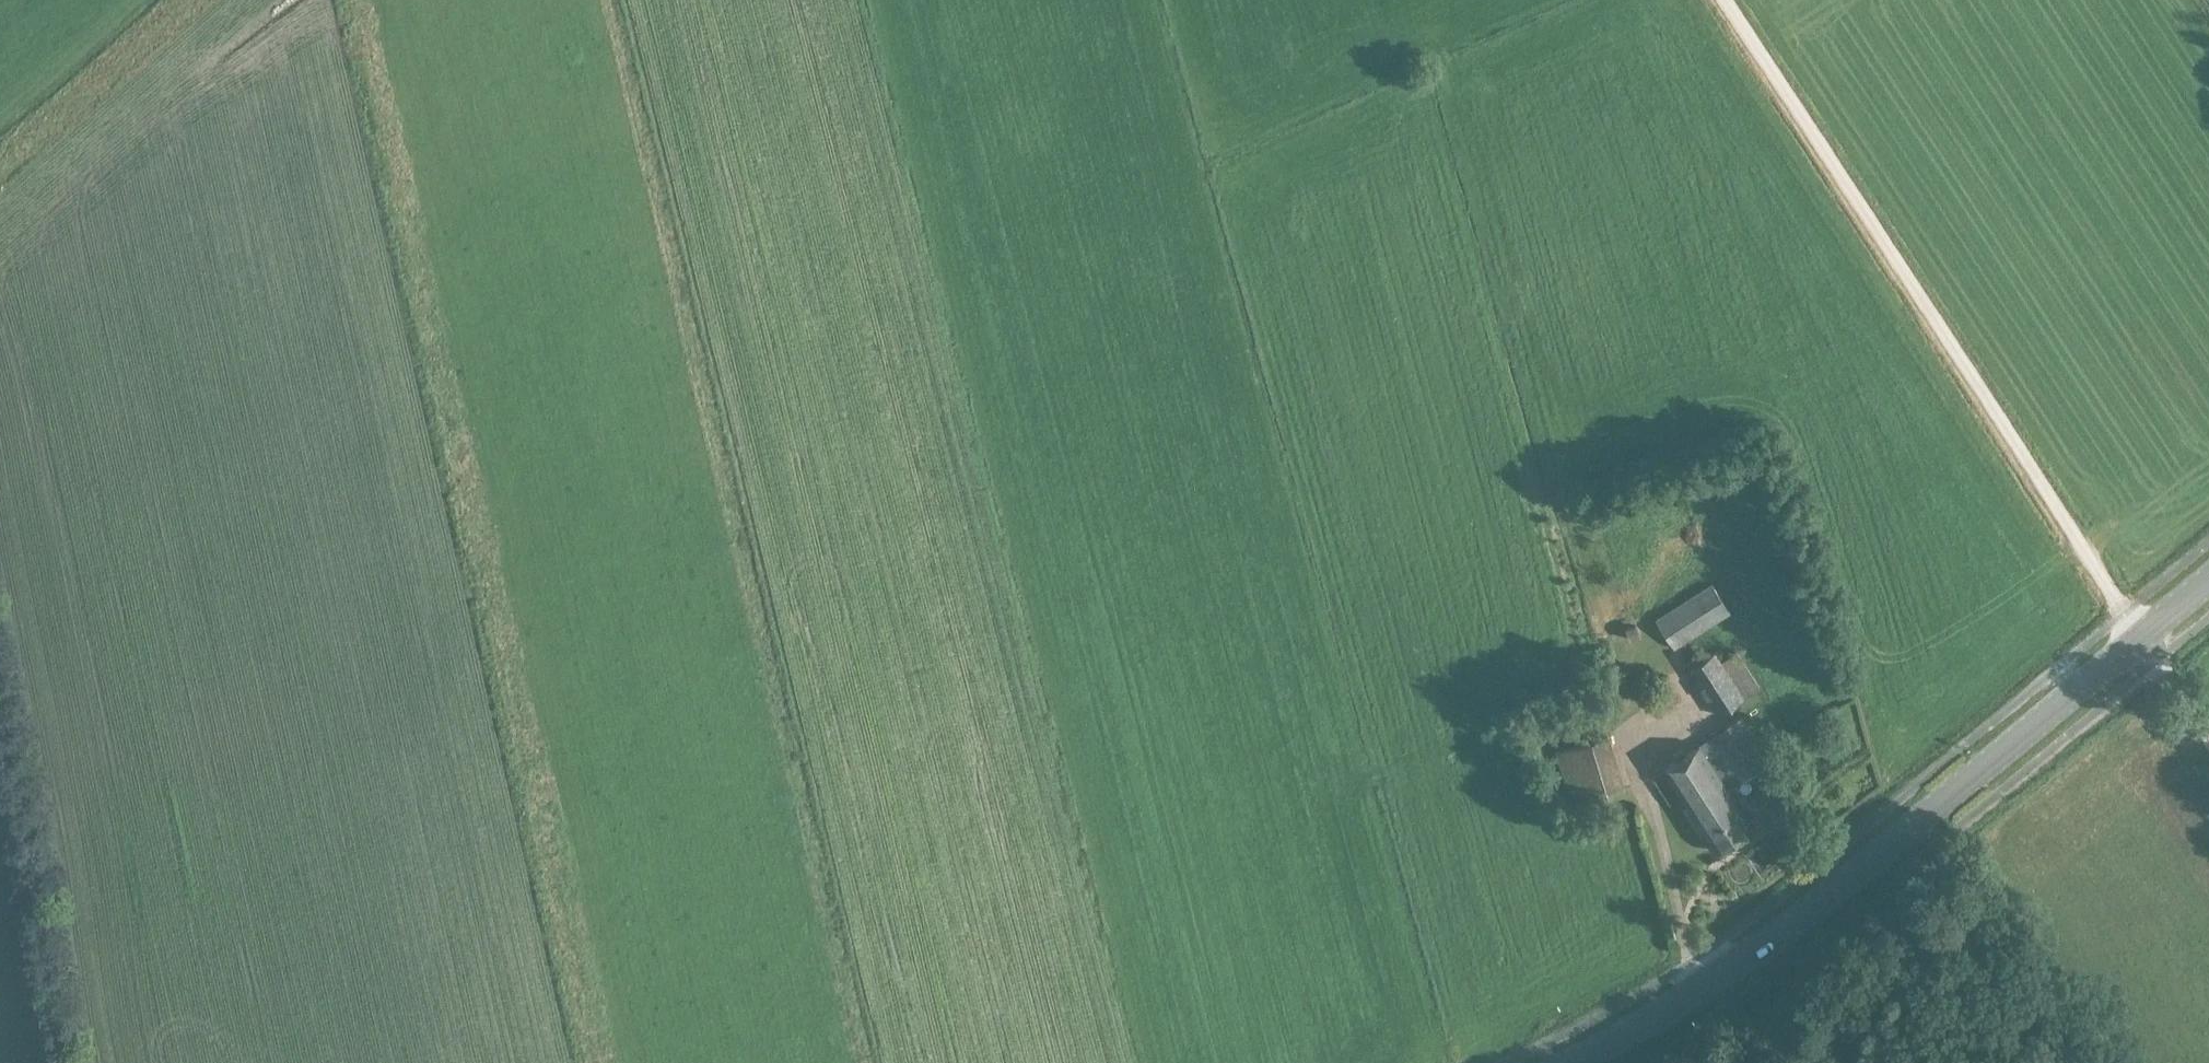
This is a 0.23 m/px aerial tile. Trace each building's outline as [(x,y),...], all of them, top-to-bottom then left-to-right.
[(1729,612),(1712,583),(1655,619),(1673,647),(1729,612)] [(1640,634),(1636,625),(1626,629),(1630,638),(1640,634)] [(1685,666),(1718,714),(1760,687),(1736,651),(1721,661),(1715,652),(1693,667),(1690,663),(1685,666)] [(1713,735),(1737,773),(1741,780),(1770,761),(1742,716),(1713,735)] [(1624,787),(1609,735),(1556,751),(1571,802),(1624,787)] [(1737,773),(1713,735),(1663,767),(1665,771),(1655,778),(1670,802),(1681,795),(1716,850),(1753,827),(1724,781),(1737,773)]
